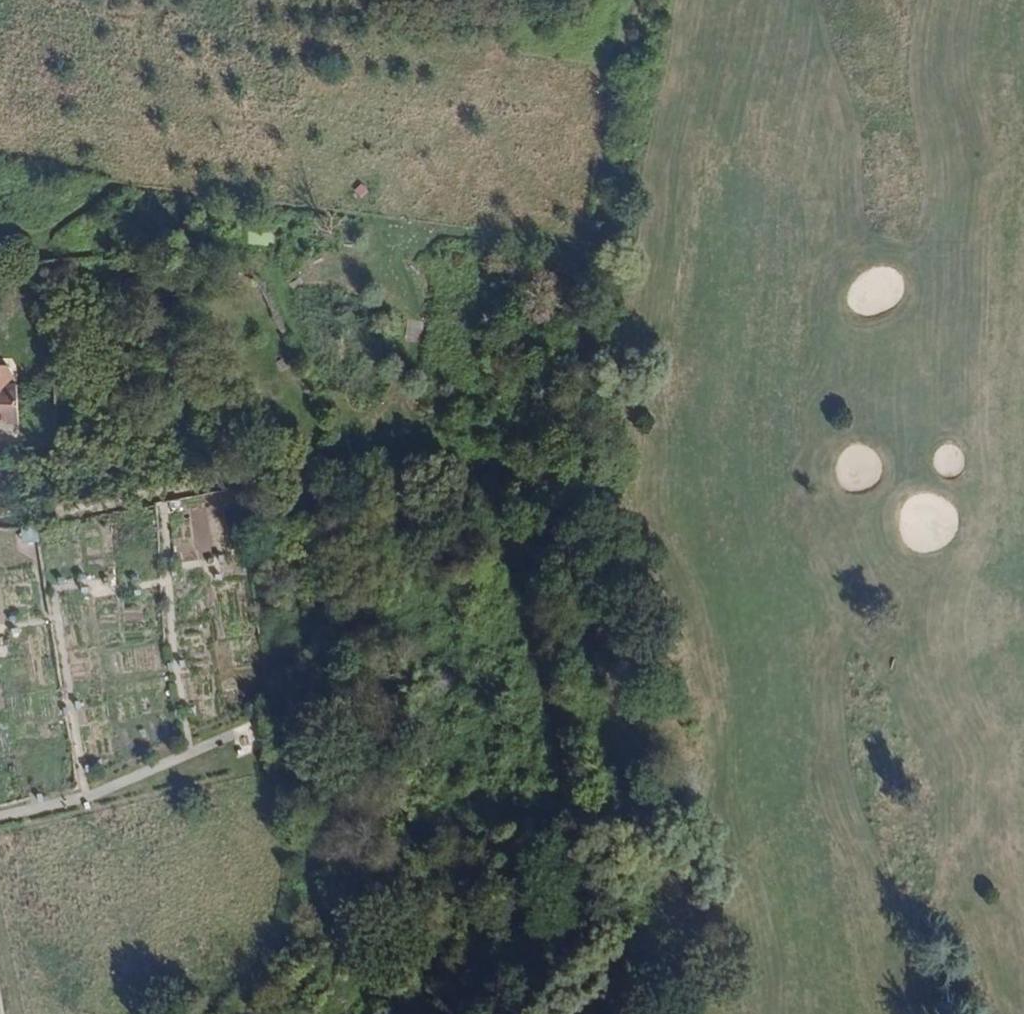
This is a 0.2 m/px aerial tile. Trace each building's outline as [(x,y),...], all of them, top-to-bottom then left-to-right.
[(18,422),(19,384),(15,384),(15,374),(9,365),(0,365),(0,422),(18,422)]
